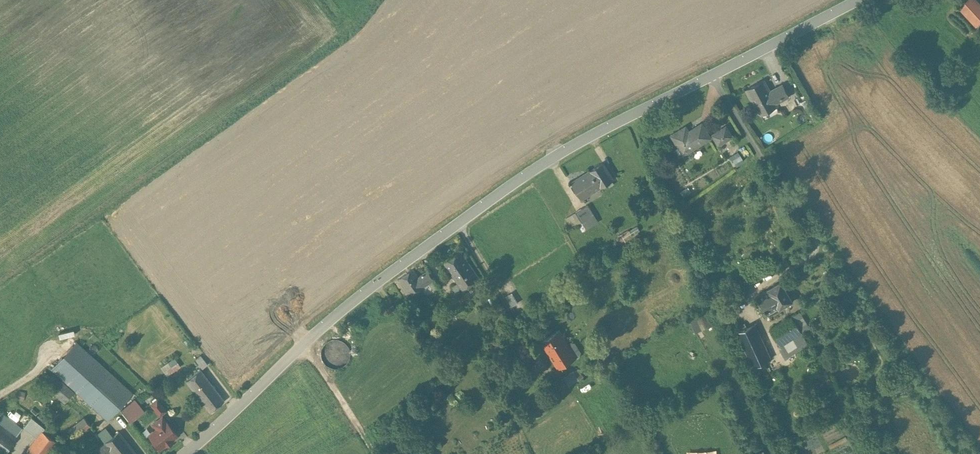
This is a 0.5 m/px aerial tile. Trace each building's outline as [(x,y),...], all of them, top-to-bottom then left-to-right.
[(960,7),(966,14),(978,3),(975,0),(968,0),(960,7)] [(966,14),(971,19),(979,10),(979,5),(978,3),(966,14)] [(971,19),(976,25),(979,22),(979,10),(971,19)] [(770,91),(764,80),(747,90),(759,113),(777,104),(776,103),(783,99),(777,88),(770,91)] [(789,96),(783,85),(777,88),(783,99),(789,96)] [(702,124),(684,135),(681,130),(672,135),(684,154),(711,138),(702,124)] [(726,126),(720,130),(726,141),(733,137),(726,126)] [(720,130),(713,135),(719,145),(726,141),(720,130)] [(731,155),(736,166),(744,162),(739,151),(731,155)] [(603,163),(590,170),(591,171),(571,183),(581,199),(601,187),(601,188),(613,180),(603,163)] [(588,204),(575,212),(571,215),(575,222),(580,219),(582,222),(594,215),(588,204)] [(571,215),(566,218),(570,225),(575,222),(571,215)] [(594,215),(582,222),(580,219),(575,222),(577,225),(578,224),(583,232),(590,227),(589,226),(598,220),(594,215)] [(637,227),(622,233),(624,239),(639,233),(637,227)] [(461,251),(444,263),(453,274),(469,263),(461,251)] [(469,263),(453,274),(458,283),(462,287),(463,289),(479,277),(469,263)] [(419,277),(413,269),(399,279),(411,296),(423,287),(425,286),(419,277)] [(428,271),(419,277),(425,286),(434,280),(428,271)] [(425,286),(423,287),(429,295),(440,288),(434,280),(425,286)] [(781,282),(768,290),(769,291),(758,297),(764,308),(763,309),(765,312),(766,311),(769,316),(770,316),(770,315),(793,301),(781,282)] [(462,287),(458,283),(453,287),(456,291),(462,287)] [(516,303),(511,294),(507,296),(512,305),(516,303)] [(401,315),(394,305),(389,308),(396,318),(401,315)] [(689,318),(695,333),(713,325),(707,311),(689,318)] [(501,315),(482,329),(486,335),(506,321),(501,315)] [(792,317),(771,330),(781,346),(802,333),(792,317)] [(754,324),(746,328),(753,341),(761,337),(754,324)] [(746,328),(736,332),(742,346),(753,341),(746,328)] [(576,357),(559,330),(542,341),(558,369),(576,357)] [(809,345),(802,333),(781,346),(788,358),(809,345)] [(761,337),(753,341),(742,346),(753,368),(771,359),(761,337)] [(503,338),(493,346),(500,356),(511,349),(503,338)] [(609,361),(599,343),(593,347),(604,364),(609,361)] [(73,350),(52,370),(58,376),(79,355),(73,350)] [(132,371),(111,351),(99,363),(120,383),(132,371)] [(129,402),(79,355),(58,376),(107,420),(113,415),(120,409),(129,402)] [(207,365),(201,356),(196,359),(202,368),(207,365)] [(162,367),(168,375),(181,366),(175,357),(162,367)] [(200,369),(185,380),(192,389),(206,378),(200,369)] [(574,371),(564,378),(569,386),(579,380),(574,371)] [(206,378),(192,389),(209,411),(223,400),(206,378)] [(79,404),(83,400),(81,397),(75,404),(78,407),(75,411),(77,413),(74,417),(78,421),(83,417),(84,418),(88,412),(79,404)] [(130,402),(129,402),(120,409),(130,422),(144,411),(134,399),(130,402)] [(93,408),(83,400),(79,404),(88,412),(93,408)] [(166,411),(157,400),(151,404),(160,415),(166,411)] [(4,453),(23,430),(1,414),(0,416),(0,451),(4,453)] [(37,436),(41,430),(44,426),(34,417),(26,427),(37,436)] [(78,421),(67,429),(74,438),(90,425),(84,418),(83,417),(78,421)] [(166,422),(162,417),(153,424),(157,429),(149,435),(159,448),(165,444),(166,445),(171,441),(170,439),(177,435),(166,422)] [(26,451),(31,453),(44,453),(55,440),(41,430),(37,436),(26,451)] [(96,449),(100,453),(106,453),(111,450),(114,453),(118,453),(129,445),(118,431),(96,449)] [(118,453),(136,453),(129,445),(118,453)]
